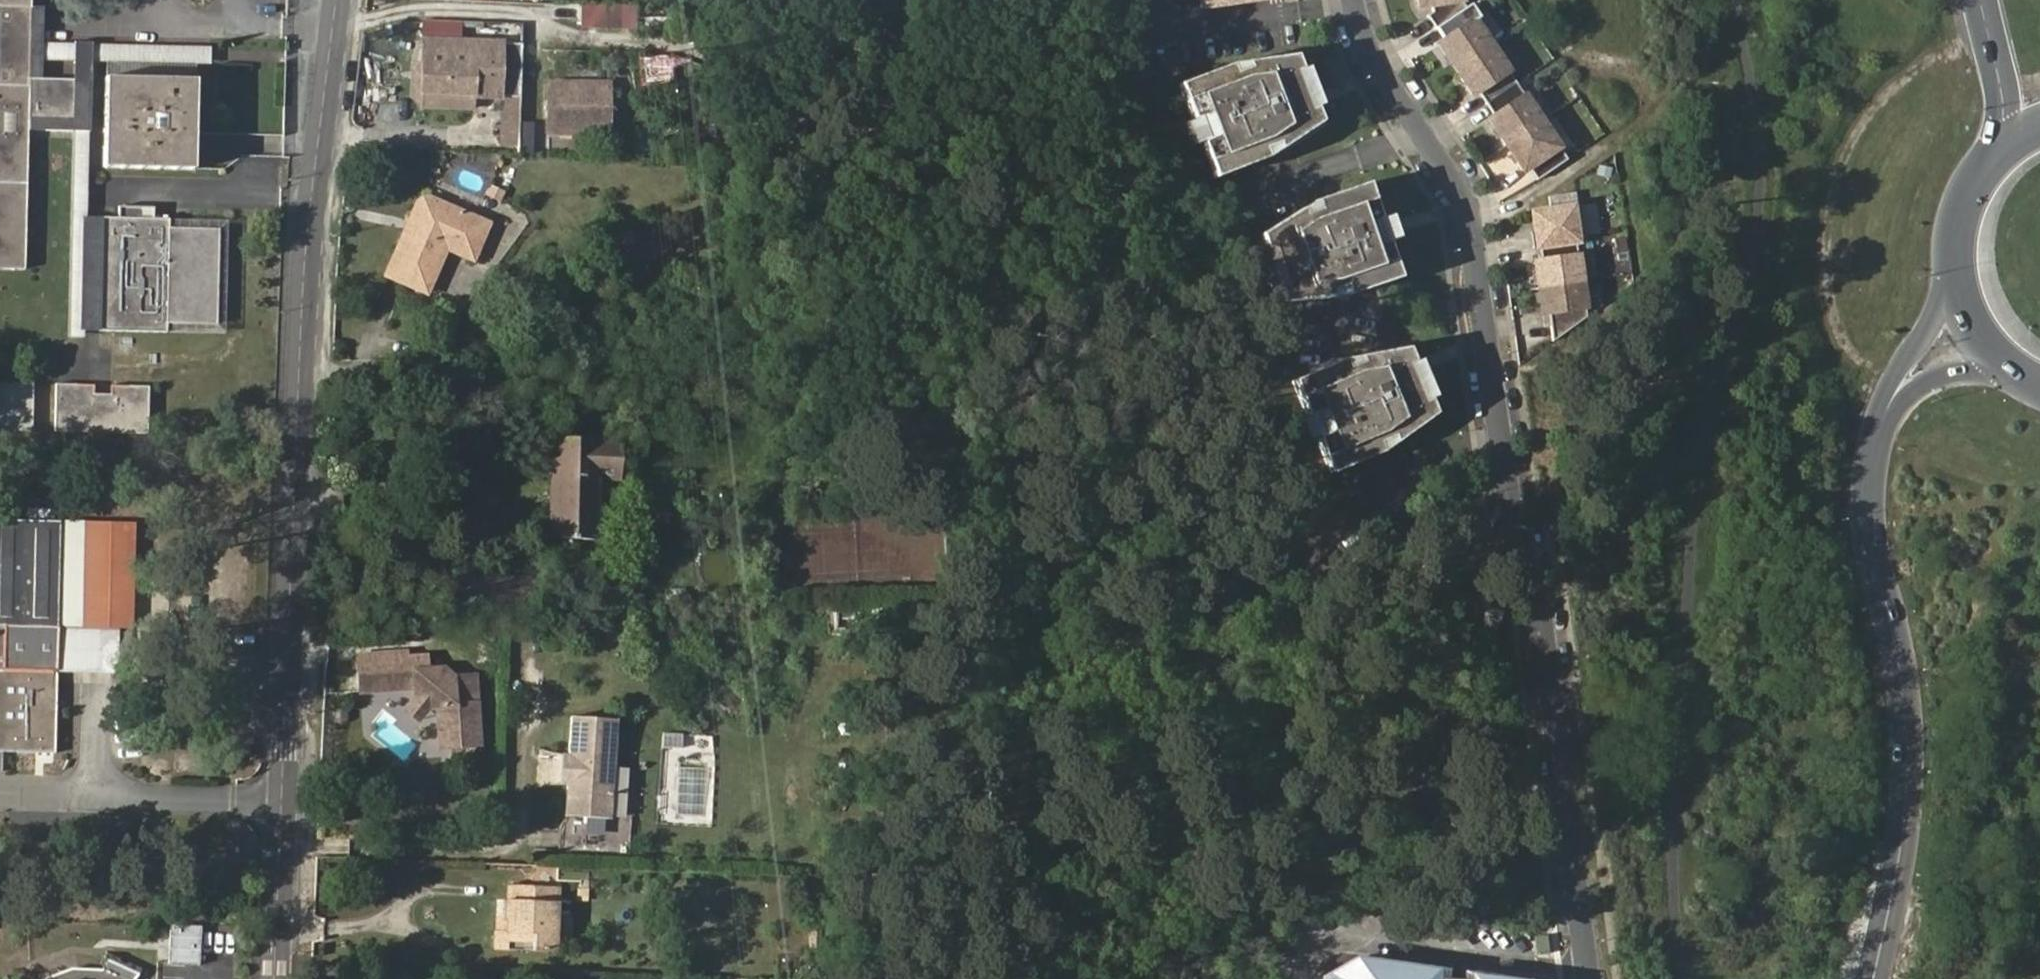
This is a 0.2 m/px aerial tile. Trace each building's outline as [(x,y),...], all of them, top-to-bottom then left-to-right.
[(24,267),(27,130),(87,131),(88,81),(29,80),(29,58),(30,42),(31,0),(0,0),(0,267),(24,267)] [(1565,160),(1461,4),(1461,0),(1422,0),(1423,6),(1430,5),(1432,11),(1426,16),(1442,40),(1437,43),(1471,95),(1476,92),(1492,116),(1487,119),(1522,171),(1527,168),(1535,180),(1565,160)] [(632,6),(577,1),(575,26),(630,31),(632,6)] [(497,40),(430,36),(429,61),(420,61),(419,86),(464,88),(464,80),(477,80),(476,88),(476,94),(495,95),(497,40)] [(429,61),(430,36),(421,36),(420,61),(429,61)] [(188,46),(30,42),(29,58),(186,63),(188,46)] [(1189,140),(1204,176),(1256,155),(1307,119),(1302,106),(1308,104),(1293,66),(1287,68),(1282,54),(1219,62),(1167,82),(1181,118),(1171,122),(1180,143),(1189,140)] [(197,77),(104,75),(101,166),(194,168),(197,77)] [(464,88),(476,88),(477,80),(464,80),(464,88)] [(605,85),(543,82),(542,129),(603,132),(605,85)] [(513,121),(514,152),(532,151),(530,120),(513,121)] [(1343,291),(1393,273),(1379,238),(1389,234),(1380,212),(1371,215),(1358,181),(1307,200),(1257,233),(1263,247),(1257,249),(1272,287),(1277,285),(1282,299),(1343,291)] [(1553,341),(1587,316),(1574,241),(1582,240),(1574,193),(1548,197),(1550,209),(1531,212),(1534,232),(1529,233),(1531,248),(1538,247),(1540,260),(1533,262),(1541,313),(1547,312),(1553,341)] [(418,194),(406,221),(412,224),(408,232),(403,229),(385,273),(424,291),(444,247),(455,252),(471,217),(418,194)] [(215,321),(217,227),(208,227),(170,226),(171,218),(152,217),(138,217),(119,216),(101,216),(99,328),(166,330),(166,321),(215,321)] [(487,225),(471,217),(455,252),(472,260),(487,225)] [(412,224),(406,221),(403,229),(408,232),(412,224)] [(1310,428),(1324,464),(1378,443),(1428,408),(1423,395),(1429,393),(1414,355),(1409,357),(1403,342),(1340,350),(1288,370),(1301,406),(1292,409),(1300,432),(1310,428)] [(32,432),(34,384),(0,383),(0,431),(32,432)] [(58,384),(57,432),(150,434),(151,386),(112,385),(112,394),(96,394),(96,385),(58,384)] [(556,433),(554,458),(548,532),(594,535),(598,473),(618,474),(619,436),(556,433)] [(51,749),(55,669),(57,624),(118,625),(118,626),(132,626),(135,520),(52,519),(52,508),(36,507),(35,519),(0,518),(0,748),(51,749)] [(118,625),(57,624),(55,669),(115,670),(118,626),(118,625)] [(361,674),(362,689),(416,687),(418,695),(427,700),(436,701),(441,739),(479,737),(475,669),(455,670),(455,663),(432,664),(432,662),(410,663),(410,660),(410,655),(388,656),(388,672),(361,674)] [(359,656),(361,674),(388,672),(388,656),(359,656)] [(418,715),(427,700),(418,695),(409,709),(418,715)] [(622,721),(575,719),(573,758),(567,757),(563,792),(571,793),(570,819),(616,821),(622,721)] [(574,897),(574,880),(564,880),(564,897),(574,897)] [(520,942),(519,951),(536,952),(541,884),(497,881),(495,896),(492,896),(490,934),(481,933),(480,950),(502,951),(503,942),(520,942)] [(502,951),(519,951),(520,942),(503,942),(502,951)] [(1352,956),(1320,976),(1320,978),(1437,978),(1438,969),(1352,956)] [(104,958),(97,970),(68,969),(43,978),(42,978),(128,978),(133,970),(104,958)]
